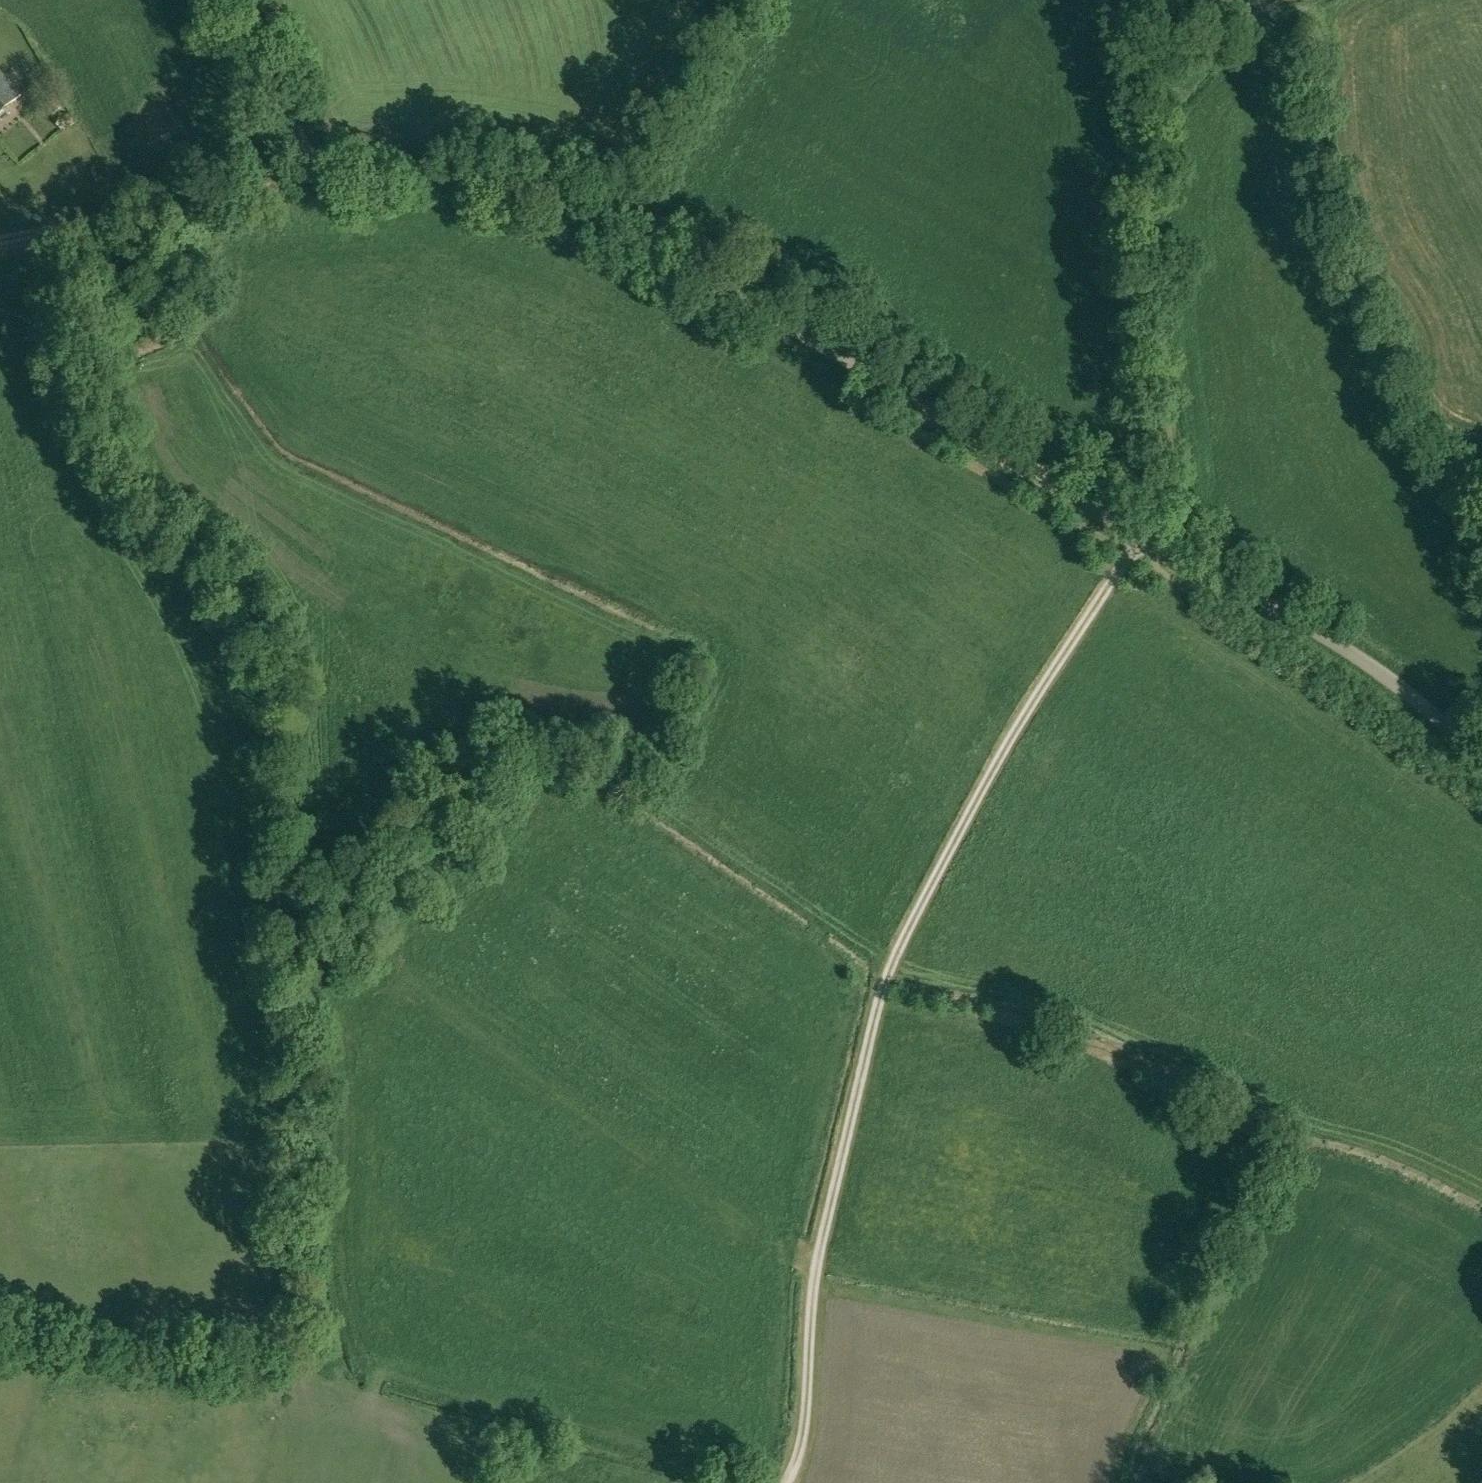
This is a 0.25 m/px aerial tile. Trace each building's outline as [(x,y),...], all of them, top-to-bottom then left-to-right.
[(20,96),(0,73),(0,113),(20,96)] [(62,108),(55,99),(46,106),(53,115),(62,108)]
